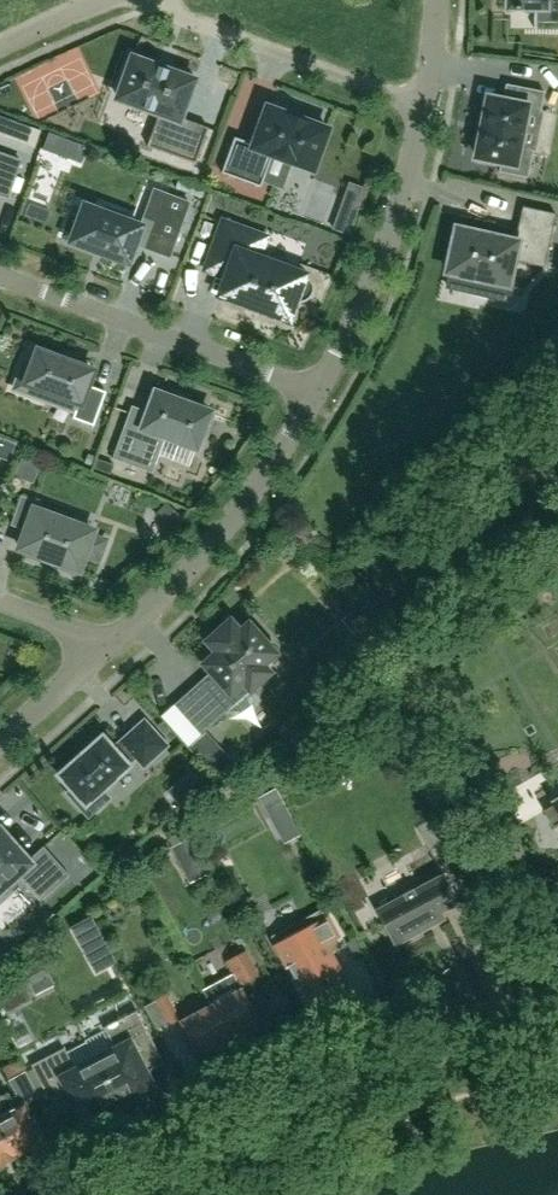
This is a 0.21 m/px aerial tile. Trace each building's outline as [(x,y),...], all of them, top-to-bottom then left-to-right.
[(508,9),(514,9),(514,11),(521,11),(521,9),(534,9),(534,29),(536,29),(536,20),(557,21),(557,0),(508,0),(508,9)] [(180,118),(195,77),(176,70),(175,74),(152,66),(153,62),(135,55),(118,99),(159,114),(147,146),(195,164),(208,128),(180,118)] [(518,149),(526,109),(541,112),(544,92),(506,85),(503,102),(489,99),(484,122),(485,123),(483,134),(481,134),(477,158),(501,163),(499,172),(527,178),(533,152),(518,149)] [(313,168),(327,132),(328,130),(326,129),(326,130),(269,109),(268,108),(267,110),(254,145),(235,138),(222,173),(261,188),(273,155),(311,169),(311,170),(313,171),(314,169),(313,168)] [(0,116),(0,134),(39,148),(45,132),(0,116)] [(88,147),(49,133),(43,150),(82,164),(88,147)] [(21,161),(0,154),(0,195),(7,198),(21,161)] [(193,185),(190,194),(202,199),(206,189),(193,185)] [(152,232),(123,221),(125,215),(106,207),(104,214),(85,207),(72,242),(93,249),(93,250),(107,255),(128,262),(134,244),(169,257),(189,203),(166,194),(152,232)] [(504,300),(513,261),(544,267),(556,215),(523,207),(515,242),(457,229),(447,273),(485,281),(482,295),(499,299),(504,300)] [(336,219),(332,229),(350,236),(354,225),(336,219)] [(288,321),(295,302),(298,302),(299,303),(302,302),(304,302),(306,301),(308,300),(309,299),(310,298),(311,296),(312,294),(313,292),(313,290),(313,288),(313,287),(313,284),(312,282),(310,280),(308,278),(306,277),(257,259),(265,238),(228,225),(223,239),(219,237),(209,265),(229,272),(220,296),(247,306),(246,308),(247,308),(249,302),(262,307),(260,313),(261,313),(262,311),(288,321)] [(88,385),(93,372),(75,365),(75,364),(57,357),(56,359),(38,352),(33,365),(24,362),(14,389),(47,401),(50,392),(69,400),(66,408),(75,412),(73,418),(94,426),(106,392),(88,385)] [(208,435),(213,420),(208,418),(210,413),(205,412),(207,407),(192,401),(190,406),(156,394),(147,419),(129,413),(112,459),(152,473),(166,437),(197,448),(203,433),(208,435)] [(5,460),(10,445),(0,442),(0,458),(5,460)] [(88,455),(85,464),(91,466),(95,457),(88,455)] [(21,460),(14,478),(32,485),(39,466),(21,460)] [(97,460),(94,469),(110,475),(114,466),(97,460)] [(104,541),(91,537),(93,532),(49,516),(52,507),(22,496),(11,526),(26,531),(20,549),(44,558),(44,560),(45,560),(46,558),(53,561),(52,563),(54,563),(54,562),(79,571),(85,555),(98,559),(104,541)] [(166,503),(155,514),(170,528),(181,517),(166,503)] [(268,673),(261,665),(274,654),(249,626),(240,634),(230,623),(209,642),(218,653),(205,665),(215,675),(206,683),(203,681),(189,694),(214,722),(228,708),(221,701),(243,681),(250,689),(268,673)] [(126,765),(135,757),(142,765),(142,766),(144,768),(145,766),(145,765),(165,748),(166,748),(168,746),(166,744),(166,745),(146,722),(144,720),(143,722),(123,740),(123,739),(121,741),(122,743),(113,751),(104,741),(104,740),(103,738),(101,740),(86,754),(85,754),(84,755),(85,755),(79,760),(79,759),(78,761),(63,775),(62,774),(60,776),(62,778),(63,778),(73,789),(70,792),(69,792),(68,794),(69,796),(70,795),(87,815),(88,817),(90,815),(107,800),(109,798),(107,797),(101,790),(126,768),(128,767),(126,765)] [(214,736),(196,753),(213,772),(223,762),(220,759),(228,752),(214,736)] [(554,803),(555,805),(543,811),(553,828),(557,825),(557,801),(554,803)] [(44,847),(28,861),(0,831),(0,892),(18,876),(41,901),(69,875),(44,847)] [(188,839),(169,849),(177,865),(196,855),(188,839)] [(442,913),(459,905),(444,875),(376,909),(395,946),(446,920),(442,913)] [(272,938),(306,1002),(344,982),(323,944),(336,937),(322,911),(272,938)] [(258,975),(246,953),(227,963),(233,974),(239,986),(258,975)] [(239,986),(233,974),(202,990),(211,1007),(230,1043),(255,1030),(250,1019),(255,1016),(239,986)] [(179,1019),(167,996),(145,1007),(157,1030),(179,1019)] [(230,1043),(211,1007),(180,1023),(193,1049),(199,1046),(205,1057),(230,1043)] [(116,1049),(95,1060),(120,1108),(141,1097),(138,1092),(152,1085),(145,1072),(162,1063),(136,1012),(105,1028),(116,1049)] [(100,1119),(120,1108),(95,1060),(74,1071),(64,1050),(33,1066),(60,1117),(77,1108),(83,1121),(97,1114),(100,1119)] [(0,1117),(0,1131),(14,1159),(44,1143),(25,1106),(39,1099),(19,1061),(3,1069),(17,1095),(9,1100),(14,1110),(0,1117)] [(0,1131),(0,1166),(14,1159),(0,1131)]
